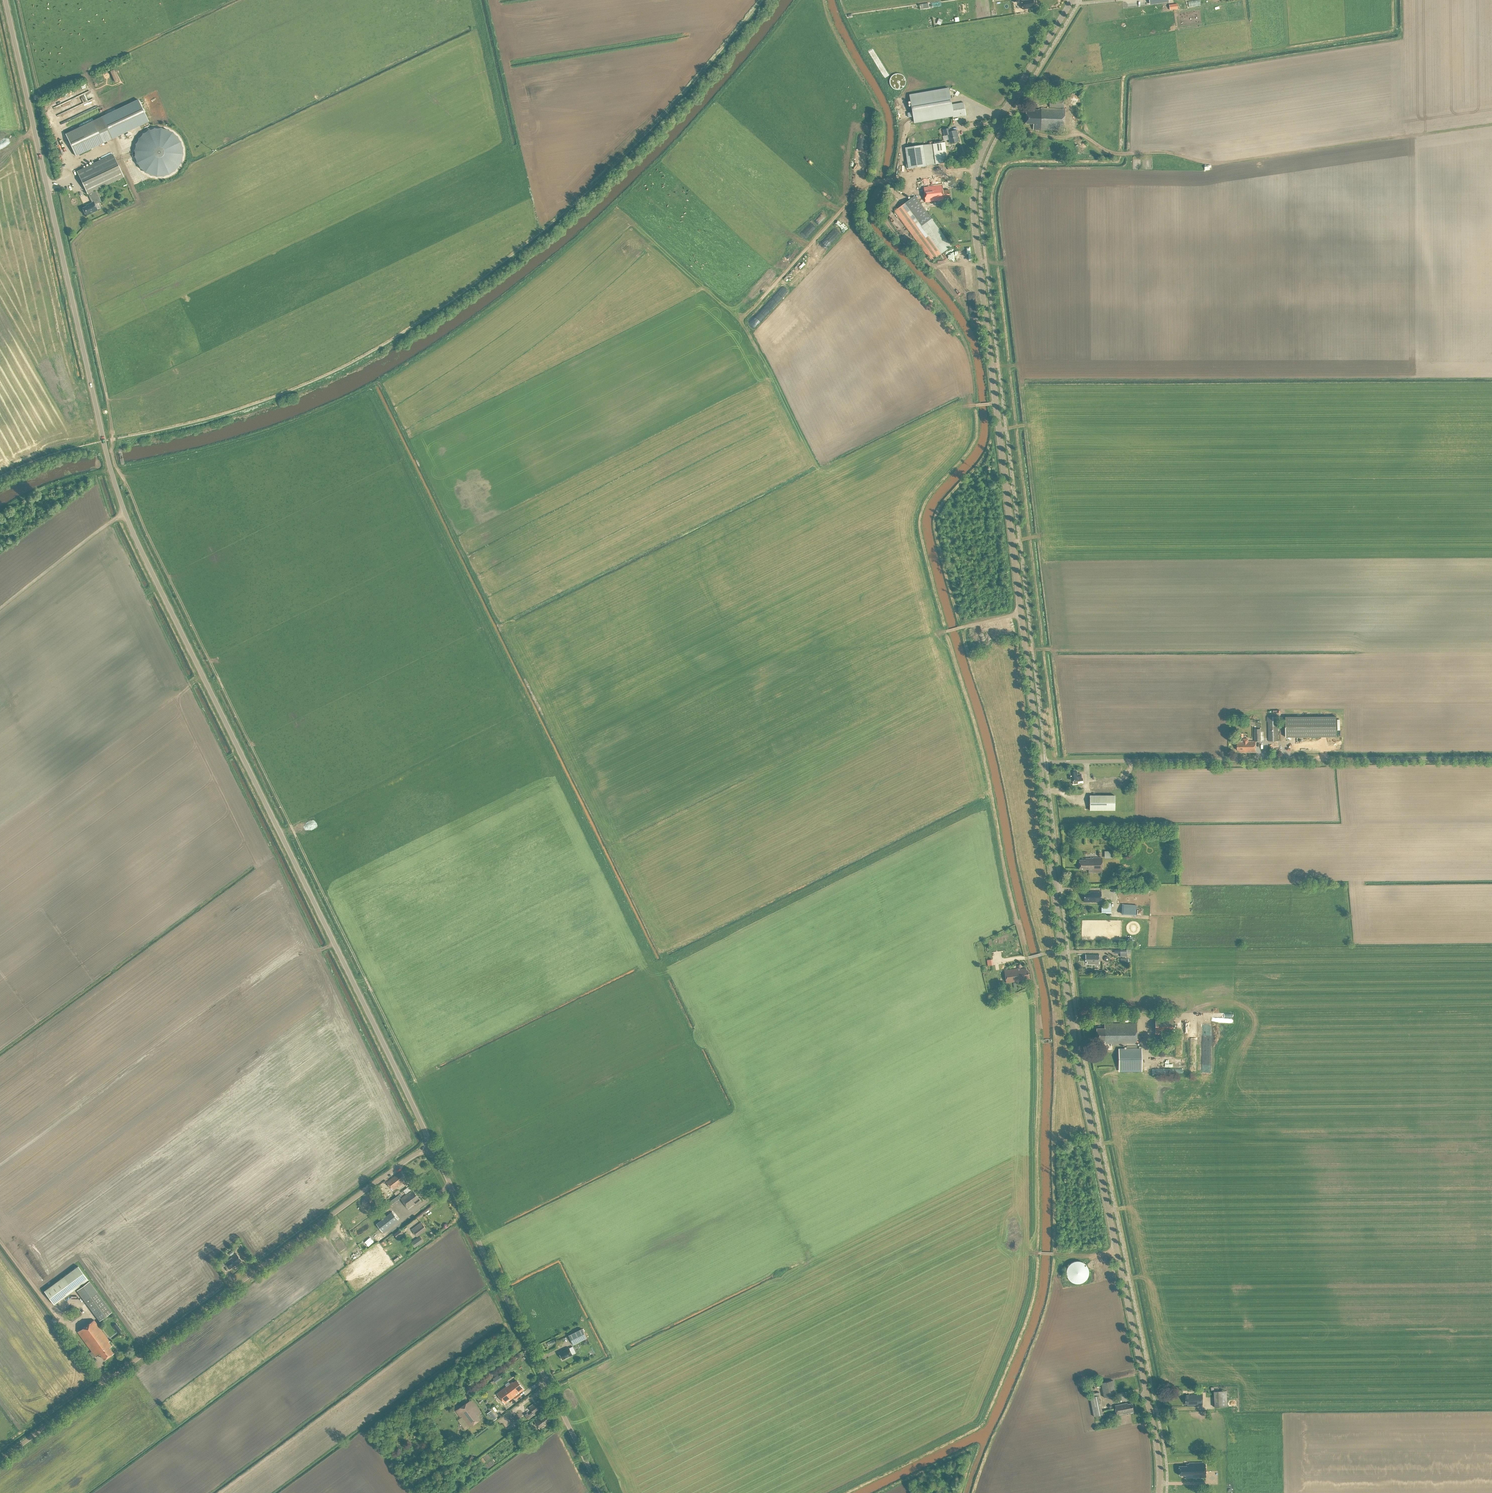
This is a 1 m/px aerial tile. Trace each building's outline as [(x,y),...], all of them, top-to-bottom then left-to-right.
[(1023,10),(1035,8),(1033,0),(1030,0),(1022,1),(1023,10)] [(79,87),(81,94),(88,91),(85,85),(79,87)] [(949,89),(910,96),(914,123),(953,116),(953,118),(966,115),(963,103),(951,105),(949,89)] [(1064,108),(1064,99),(1049,99),(1049,108),(1064,108)] [(148,122),(138,100),(102,117),(112,139),(148,122)] [(1064,131),(1065,109),(1041,109),(1041,110),(1039,110),(1038,110),(1033,110),(1033,112),(1026,112),(1026,124),(1033,124),(1033,130),(1064,131)] [(76,156),(112,139),(102,117),(66,134),(76,156)] [(951,144),(959,142),(958,138),(959,137),(957,131),(950,132),(950,129),(943,130),(945,136),(949,135),(951,144)] [(138,148),(140,166),(147,172),(157,175),(159,173),(163,173),(164,173),(166,170),(167,177),(169,175),(168,172),(171,171),(172,172),(179,171),(186,153),(185,146),(183,145),(180,145),(172,142),(170,146),(168,147),(167,148),(162,149),(158,146),(158,140),(159,137),(154,134),(145,135),(140,142),(138,148)] [(944,142),(922,146),(906,148),(907,168),(924,166),(947,162),(944,142)] [(87,194),(124,177),(113,155),(77,172),(87,194)] [(944,198),(950,197),(949,189),(943,190),(942,184),(923,186),(925,202),(944,199),(944,198)] [(86,216),(98,210),(95,204),(101,201),(96,191),(88,195),(92,203),(89,204),(89,205),(82,208),(86,216)] [(930,260),(950,246),(914,196),(894,210),(930,260)] [(802,274),(813,263),(809,260),(799,271),(802,274)] [(962,291),(953,273),(947,276),(957,294),(962,291)] [(1336,716),(1286,717),(1286,737),(1336,737),(1336,716)] [(1267,721),(1269,721),(1269,741),(1279,741),(1278,717),(1267,717),(1267,721)] [(1256,741),(1261,741),(1261,728),(1254,728),(1254,741),(1249,741),(1249,738),(1243,738),(1243,741),(1241,741),(1238,741),(1238,750),(1240,750),(1240,752),(1256,752),(1256,741)] [(1077,777),(1082,777),(1081,773),(1077,774),(1077,771),(1070,771),(1071,780),(1078,779),(1077,777)] [(1090,791),(1111,789),(1110,780),(1089,782),(1090,791)] [(1115,795),(1090,795),(1090,810),(1115,810),(1115,795)] [(1102,872),(1102,858),(1090,858),(1085,858),(1085,860),(1079,860),(1079,869),(1088,869),(1088,873),(1102,872)] [(1084,902),(1101,902),(1101,892),(1090,892),(1090,893),(1086,893),(1086,894),(1084,894),(1084,902)] [(1123,907),(1123,915),(1136,915),(1136,908),(1137,905),(1123,904),(1123,907)] [(1099,963),(1100,954),(1086,954),(1086,961),(1087,961),(1087,963),(1099,963)] [(1023,979),(1028,978),(1027,970),(1026,970),(1026,968),(1018,969),(1018,968),(1020,967),(1020,964),(1017,965),(1017,968),(1004,970),(1006,983),(1023,980),(1023,979)] [(1225,1018),(1225,1013),(1216,1013),(1216,1017),(1216,1022),(1232,1022),(1232,1018),(1225,1018)] [(1174,1018),(1156,1018),(1155,1035),(1173,1035),(1174,1018)] [(1126,1045),(1137,1045),(1137,1024),(1104,1023),(1104,1028),(1097,1028),(1097,1040),(1104,1040),(1104,1044),(1111,1044),(1111,1045),(1126,1045)] [(1142,1070),(1142,1049),(1137,1049),(1137,1045),(1126,1045),(1126,1049),(1119,1049),(1120,1070),(1142,1070)] [(402,1183),(407,1179),(401,1171),(387,1182),(393,1191),(403,1183),(402,1183)] [(374,1189),(370,1192),(376,1200),(380,1197),(374,1189)] [(420,1201),(415,1193),(403,1200),(409,1209),(420,1201)] [(391,1205),(401,1198),(399,1195),(389,1202),(391,1205)] [(398,1219),(392,1210),(375,1221),(381,1230),(398,1219)] [(417,1237),(427,1230),(422,1223),(412,1230),(417,1237)] [(400,1229),(394,1234),(397,1238),(403,1233),(400,1229)] [(378,1241),(384,1235),(382,1233),(376,1239),(378,1241)] [(369,1246),(375,1242),(371,1237),(365,1242),(369,1246)] [(421,1237),(411,1244),(414,1247),(424,1241),(421,1237)] [(237,1265),(241,1262),(236,1254),(231,1257),(232,1258),(225,1264),(229,1270),(236,1264),(237,1265)] [(1073,1263),(1072,1264),(1070,1265),(1069,1266),(1069,1267),(1068,1269),(1068,1270),(1067,1271),(1067,1273),(1068,1274),(1068,1276),(1069,1277),(1070,1278),(1071,1279),(1072,1280),(1074,1281),(1075,1281),(1077,1281),(1078,1281),(1080,1281),(1081,1280),(1082,1280),(1084,1279),(1085,1278),(1085,1276),(1086,1275),(1086,1273),(1087,1272),(1086,1270),(1086,1269),(1086,1268),(1085,1266),(1084,1265),(1083,1264),(1082,1263),(1080,1263),(1079,1262),(1077,1262),(1076,1262),(1074,1263),(1073,1263)] [(89,1280),(79,1266),(45,1290),(55,1304),(89,1280)] [(89,1281),(77,1290),(100,1321),(112,1312),(89,1281)] [(109,1341),(94,1320),(77,1332),(91,1352),(89,1353),(93,1358),(95,1357),(96,1357),(100,1354),(104,1360),(113,1353),(109,1348),(111,1346),(108,1342),(109,1341)] [(582,1329),(569,1335),(573,1344),(587,1338),(582,1329)] [(569,1347),(559,1353),(563,1360),(573,1355),(573,1354),(576,1353),(573,1346),(570,1348),(569,1347)] [(517,1380),(514,1383),(513,1382),(498,1394),(505,1404),(515,1397),(520,1393),(525,1390),(517,1380)] [(1113,1380),(1101,1383),(1104,1397),(1116,1395),(1113,1380)] [(1215,1407),(1227,1407),(1226,1391),(1214,1391),(1215,1407)] [(1187,1406),(1202,1406),(1202,1394),(1185,1395),(1185,1403),(1187,1403),(1187,1406)] [(1103,1415),(1100,1395),(1090,1397),(1094,1417),(1103,1415)] [(469,1428),(481,1419),(477,1415),(482,1412),(472,1399),(457,1411),(469,1428)] [(544,1409),(542,1407),(543,1406),(540,1401),(535,1403),(529,1407),(533,1412),(529,1415),(528,1413),(525,1414),(529,1419),(531,1418),(531,1417),(535,1415),(544,1409)] [(1117,1415),(1133,1412),(1132,1403),(1125,1405),(1125,1403),(1115,1405),(1117,1415)] [(540,1429),(546,1426),(545,1425),(551,1421),(547,1415),(542,1418),(541,1417),(535,1421),(540,1429)] [(530,1422),(523,1427),(527,1432),(533,1427),(530,1422)] [(513,1424),(508,1428),(511,1432),(516,1428),(513,1424)] [(1185,1478),(1206,1477),(1205,1462),(1189,1463),(1189,1464),(1186,1464),(1186,1465),(1179,1465),(1179,1475),(1185,1474),(1185,1478)]
